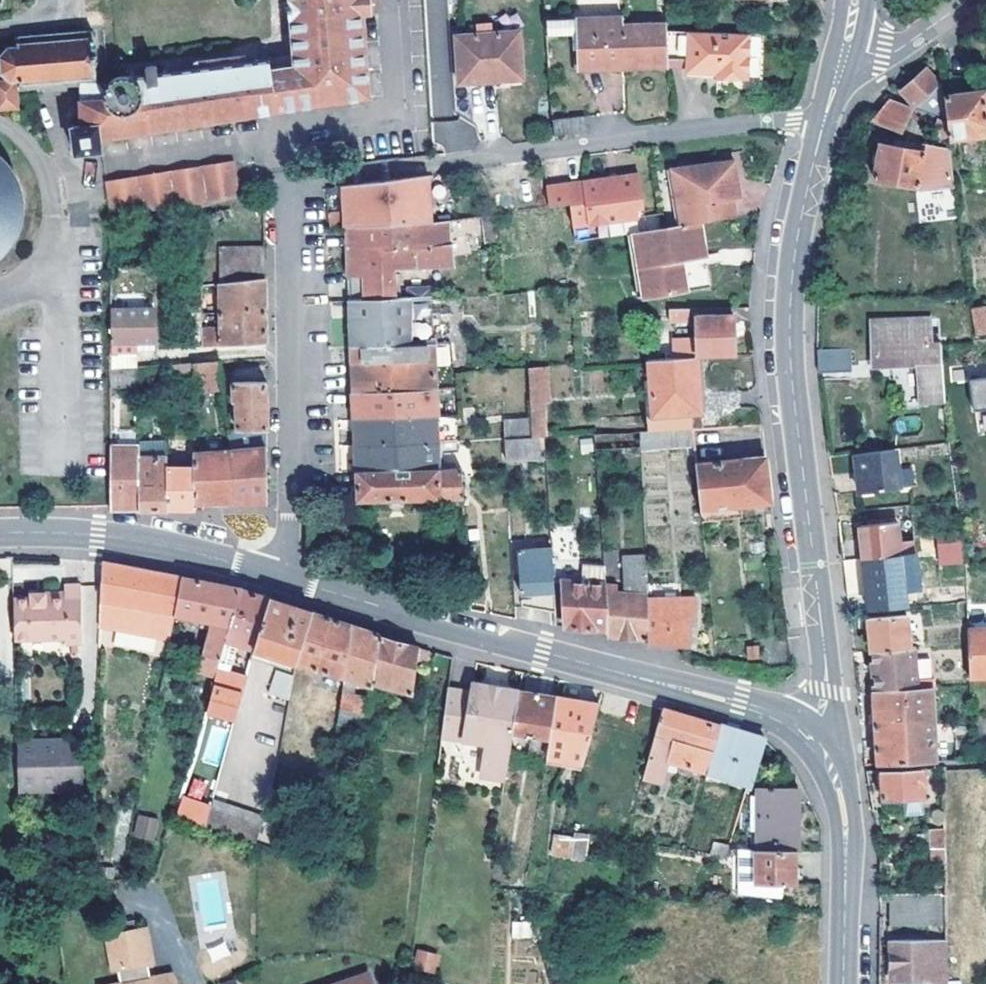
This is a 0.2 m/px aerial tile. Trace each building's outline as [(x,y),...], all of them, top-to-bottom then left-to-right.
[(286,6),(286,17),(290,59),(268,61),(273,111),(367,95),(361,15),(367,15),(366,0),(285,0),(286,6)] [(286,17),(286,6),(278,6),(279,17),(286,17)] [(665,30),(665,26),(621,26),(621,16),(544,17),(545,34),(579,34),(580,66),(667,67),(665,30)] [(475,33),(491,32),(490,22),(475,23),(475,33)] [(78,83),(78,101),(101,99),(99,82),(93,79),(91,63),(93,63),(91,45),(89,46),(86,27),(11,35),(11,45),(2,46),(0,48),(0,78),(5,83),(0,83),(0,111),(16,109),(14,91),(78,83)] [(688,68),(688,73),(717,73),(718,78),(747,79),(748,33),(665,30),(667,67),(688,68)] [(518,31),(491,32),(475,33),(454,34),(457,83),(514,79),(512,51),(520,50),(518,31)] [(522,78),(520,50),(512,51),(514,79),(522,78)] [(97,141),(273,111),(268,61),(243,64),(242,57),(192,62),(192,71),(137,77),(137,95),(137,100),(136,103),(133,109),(129,113),(123,116),(117,116),(111,115),(107,111),(103,105),(101,99),(78,101),(77,127),(68,128),(72,156),(99,152),(97,141)] [(915,107),(939,85),(926,69),(902,91),(915,107)] [(954,95),(971,93),(968,73),(952,76),(954,95)] [(137,95),(137,77),(129,78),(121,76),(117,76),(110,77),(105,84),(99,82),(101,99),(103,105),(107,111),(111,115),(117,116),(123,116),(129,113),(133,109),(136,103),(137,100),(137,95)] [(944,96),(947,121),(949,139),(984,135),(985,132),(985,97),(985,91),(971,93),(954,95),(944,96)] [(909,119),(913,107),(891,98),(882,110),(877,117),(873,123),(902,135),(909,119)] [(909,119),(932,127),(936,117),(913,107),(909,119)] [(584,116),(550,118),(551,134),(585,132),(584,116)] [(949,139),(947,121),(936,117),(932,127),(930,132),(949,139)] [(467,148),(465,119),(432,122),(435,150),(467,148)] [(916,192),(957,200),(951,149),(944,148),(944,151),(922,146),(921,152),(879,144),(878,152),(875,164),(872,179),(916,187),(916,192)] [(3,252),(8,246),(12,239),(16,232),(18,224),(19,216),(20,208),(20,201),(19,193),(16,185),(13,178),(9,171),(4,165),(0,160),(0,255),(3,252)] [(735,190),(731,161),(669,170),(677,225),(696,222),(731,217),(729,199),(728,191),(735,190)] [(104,183),(107,213),(190,210),(238,196),(233,162),(104,183)] [(635,173),(541,187),(544,206),(568,203),(570,226),(635,216),(632,196),(638,195),(635,173)] [(425,175),(342,186),(342,205),(344,226),(427,222),(425,175)] [(729,199),(736,198),(735,190),(728,191),(729,199)] [(481,236),(494,235),(492,214),(479,216),(481,236)] [(445,269),(443,221),(427,222),(344,226),(345,266),(347,301),(390,299),(388,271),(445,269)] [(701,257),(696,222),(677,225),(630,232),(638,296),(679,290),(675,262),(701,257)] [(220,283),(264,279),(263,245),(219,251),(220,283)] [(705,286),(701,257),(675,262),(679,290),(705,286)] [(220,292),(220,313),(265,310),(264,295),(264,279),(220,283),(220,292)] [(201,293),(214,292),(214,283),(200,285),(201,293)] [(348,324),(349,347),(432,344),(443,344),(443,327),(432,327),(431,313),(430,297),(390,299),(347,301),(348,324)] [(430,297),(431,313),(440,313),(440,297),(430,297)] [(971,305),(975,336),(985,334),(985,313),(985,304),(971,305)] [(731,321),(749,320),(748,307),(714,307),(714,315),(695,316),(695,322),(697,358),(733,356),(731,321)] [(152,309),(108,309),(108,368),(130,367),(134,367),(133,353),(153,351),(152,309)] [(216,346),(266,343),(265,325),(265,310),(220,313),(220,338),(217,338),(216,346)] [(932,314),(873,317),(875,365),(918,363),(920,398),(945,397),(941,340),(933,340),(932,314)] [(687,322),(687,316),(656,318),(656,323),(663,323),(663,327),(687,326),(687,322)] [(201,329),(202,346),(213,346),(212,328),(201,329)] [(432,344),(349,347),(350,370),(351,393),(434,389),(432,344)] [(849,371),(849,348),(817,349),(818,372),(849,371)] [(645,394),(646,431),(659,430),(690,428),(696,427),(695,411),(699,410),(697,358),(649,361),(650,382),(650,394),(645,394)] [(219,361),(193,363),(193,377),(193,397),(201,396),(201,391),(222,389),(222,384),(219,361)] [(168,378),(193,377),(193,363),(168,365),(168,378)] [(130,377),(130,367),(108,368),(108,378),(130,377)] [(544,367),(526,368),(530,438),(542,437),(540,404),(546,403),(544,367)] [(973,379),(974,410),(985,410),(985,379),(973,379)] [(237,430),(265,430),(265,412),(264,382),(232,383),(233,400),(234,403),(237,403),(237,430)] [(352,421),(435,417),(434,398),(453,397),(453,388),(434,389),(351,393),(352,406),(352,421)] [(354,447),(437,442),(435,417),(352,421),(353,435),(354,447)] [(170,449),(169,427),(160,426),(160,450),(170,449)] [(660,445),(692,444),(690,428),(659,430),(660,445)] [(505,439),(525,438),(524,429),(504,431),(505,439)] [(234,503),(266,503),(266,455),(265,430),(237,430),(227,431),(229,451),(234,503)] [(639,446),(660,445),(659,430),(646,431),(638,431),(639,446)] [(594,449),(639,446),(638,431),(592,434),(594,449)] [(530,438),(525,438),(505,439),(503,439),(504,460),(544,457),(542,437),(530,438)] [(139,510),(138,458),(138,441),(108,441),(108,504),(108,510),(122,510),(139,510)] [(355,472),(437,468),(437,451),(458,450),(458,441),(437,442),(354,447),(354,461),(355,472)] [(160,458),(168,458),(170,458),(170,449),(160,450),(160,458)] [(895,449),(854,454),(859,493),(900,487),(897,466),(895,449)] [(194,458),(195,504),(215,503),(234,503),(229,451),(194,455),(194,458)] [(699,508),(741,504),(770,501),(764,457),(694,465),(699,508)] [(160,458),(138,458),(139,510),(153,509),(168,509),(168,458),(160,458)] [(195,509),(195,504),(194,458),(170,458),(168,458),(168,509),(181,509),(195,509)] [(897,466),(900,487),(916,486),(914,465),(897,466)] [(355,472),(356,500),(396,498),(462,496),(460,468),(437,468),(355,472)] [(742,517),(741,504),(699,508),(700,522),(742,517)] [(843,561),(909,553),(913,552),(912,540),(900,542),(898,521),(859,526),(861,540),(841,543),(843,561)] [(963,552),(961,532),(935,534),(936,554),(963,552)] [(521,602),(555,609),(549,535),(516,536),(520,589),(533,587),(534,594),(520,595),(521,602)] [(647,637),(645,598),(643,552),(621,553),(622,592),(604,591),(607,629),(607,634),(628,635),(647,637)] [(963,552),(936,554),(937,560),(964,559),(963,552)] [(912,576),(909,553),(843,561),(847,597),(870,594),(905,591),(904,577),(912,576)] [(98,645),(166,657),(175,615),(175,614),(183,578),(144,572),(104,564),(104,563),(102,563),(100,610),(98,645)] [(582,563),(581,582),(562,581),(565,626),(585,627),(607,629),(604,591),(602,564),(582,563)] [(227,641),(241,589),(240,589),(209,583),(183,578),(175,614),(175,615),(201,621),(213,623),(211,631),(200,673),(217,678),(220,666),(227,641)] [(14,602),(15,636),(67,634),(67,640),(83,639),(81,583),(65,584),(65,595),(45,597),(44,592),(31,593),(31,597),(14,598),(14,602)] [(257,594),(241,589),(227,641),(220,666),(229,670),(238,644),(254,648),(270,599),(257,594)] [(870,594),(872,609),(906,606),(905,591),(870,594)] [(647,637),(647,643),(668,643),(689,642),(688,620),(694,620),(695,598),(645,598),(647,637)] [(298,663),(313,613),(294,607),(270,599),(254,648),(281,657),(278,666),(296,671),(298,663)] [(298,663),(345,677),(353,626),(331,619),(313,613),(298,663)] [(872,652),(909,648),(907,616),(869,618),(872,652)] [(199,628),(211,631),(213,623),(201,621),(199,628)] [(353,626),(345,677),(374,686),(374,684),(377,660),(379,638),(379,635),(366,630),(353,626)] [(968,628),(970,678),(985,677),(985,627),(968,628)] [(761,667),(788,666),(785,637),(757,638),(761,667)] [(425,663),(426,651),(407,646),(379,638),(377,660),(374,684),(386,686),(412,693),(417,661),(425,663)] [(252,658),(278,666),(281,657),(254,648),(252,658)] [(876,692),(933,688),(932,657),(916,658),(915,648),(909,648),(872,652),(876,692)] [(242,693),(247,675),(229,670),(220,666),(217,678),(215,684),(242,693)] [(272,697),(290,703),(295,676),(277,670),(272,697)] [(489,687),(503,690),(504,683),(491,681),(489,687)] [(374,686),(372,700),(369,718),(367,731),(365,745),(365,746),(379,747),(386,686),(374,684),(374,686)] [(481,772),(505,776),(512,733),(519,693),(516,693),(503,690),(489,687),(474,684),(472,693),(447,688),(443,722),(441,735),(484,740),(481,772)] [(341,708),(343,695),(313,687),(310,707),(340,715),(341,708)] [(933,688),(876,692),(876,764),(936,761),(933,688)] [(369,718),(372,700),(343,691),(343,695),(341,708),(369,718)] [(512,733),(548,742),(554,701),(519,693),(512,733)] [(545,760),(581,768),(596,711),(554,701),(548,742),(545,760)] [(340,715),(339,722),(358,728),(367,731),(369,718),(341,708),(340,715)] [(673,762),(706,772),(707,767),(719,726),(688,716),(662,709),(643,781),(661,785),(668,761),(673,740),(679,742),(673,762)] [(201,736),(204,726),(197,724),(194,734),(201,736)] [(752,780),(766,740),(766,739),(744,733),(719,726),(707,767),(752,780)] [(367,731),(358,728),(355,748),(365,751),(365,746),(365,745),(367,731)] [(82,737),(67,738),(67,745),(42,746),(41,739),(19,740),(20,790),(84,788),(82,737)] [(67,745),(67,738),(41,739),(42,746),(67,745)] [(673,740),(668,761),(673,762),(679,742),(673,740)] [(544,768),(579,776),(581,768),(545,760),(544,768)] [(706,772),(750,785),(752,780),(707,767),(706,772)] [(926,767),(881,770),(881,799),(901,799),(901,803),(927,802),(927,791),(921,790),(921,774),(926,775),(926,767)] [(204,799),(208,781),(191,777),(187,795),(204,799)] [(658,795),(661,785),(643,781),(641,791),(658,795)] [(757,850),(756,852),(794,851),(794,787),(757,788),(757,850)] [(175,815),(205,824),(211,804),(181,796),(175,815)] [(256,842),(266,816),(214,799),(206,826),(216,829),(256,842)] [(135,815),(134,838),(156,840),(157,817),(135,815)] [(944,854),(943,828),(929,828),(930,854),(944,854)] [(548,855),(585,862),(589,838),(552,831),(548,855)] [(726,857),(730,844),(714,840),(710,854),(726,857)] [(794,886),(794,851),(756,852),(756,886),(794,886)] [(950,925),(949,893),(880,892),(880,898),(891,898),(892,924),(950,925)] [(144,961),(149,960),(142,926),(103,933),(109,967),(114,966),(115,973),(117,981),(97,983),(174,983),(169,971),(146,975),(144,961)] [(891,940),(891,983),(951,983),(950,939),(891,940)] [(417,948),(412,969),(434,974),(440,954),(417,948)]
